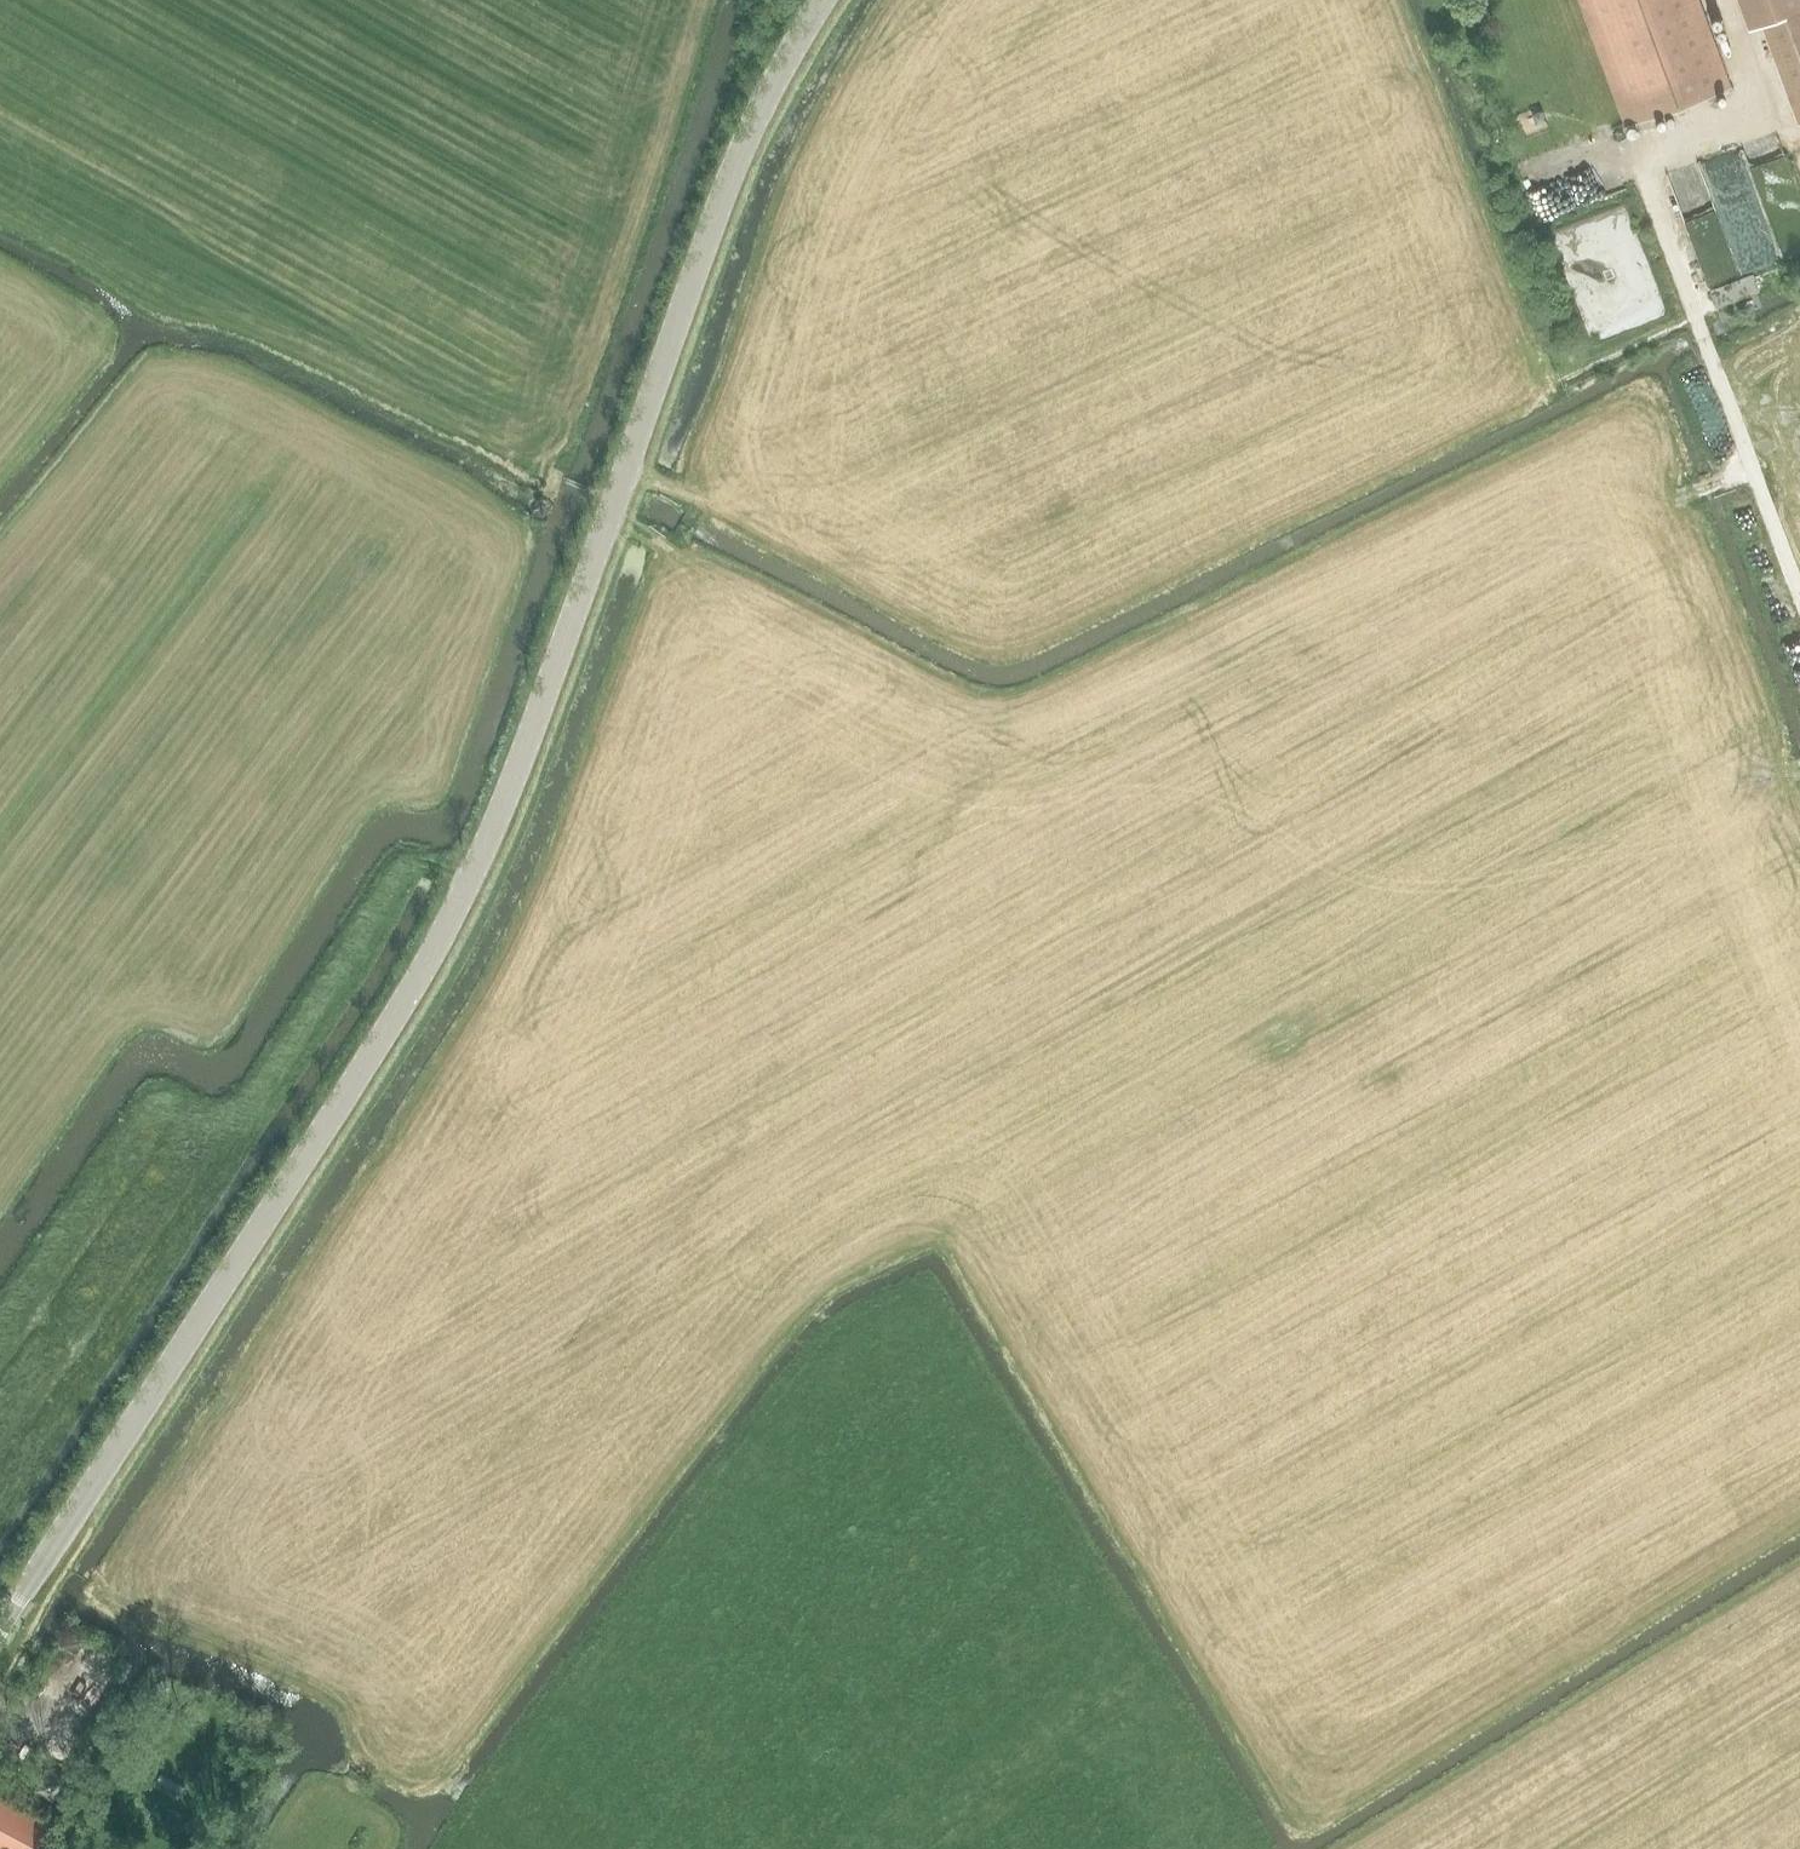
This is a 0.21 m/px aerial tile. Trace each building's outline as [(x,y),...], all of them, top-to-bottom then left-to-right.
[(1625,124),(1730,85),(1699,0),(1579,0),(1625,124)] [(1798,122),(1799,122),(1799,0),(1753,0),(1798,122)] [(1710,160),(1740,268),(1772,259),(1758,212),(1743,216),(1726,155),(1710,160)] [(54,1795),(64,1776),(49,1767),(38,1786),(54,1795)] [(163,1767),(157,1779),(183,1791),(188,1778),(163,1767)] [(48,1818),(0,1792),(0,1847),(4,1848),(31,1848),(48,1818)]
